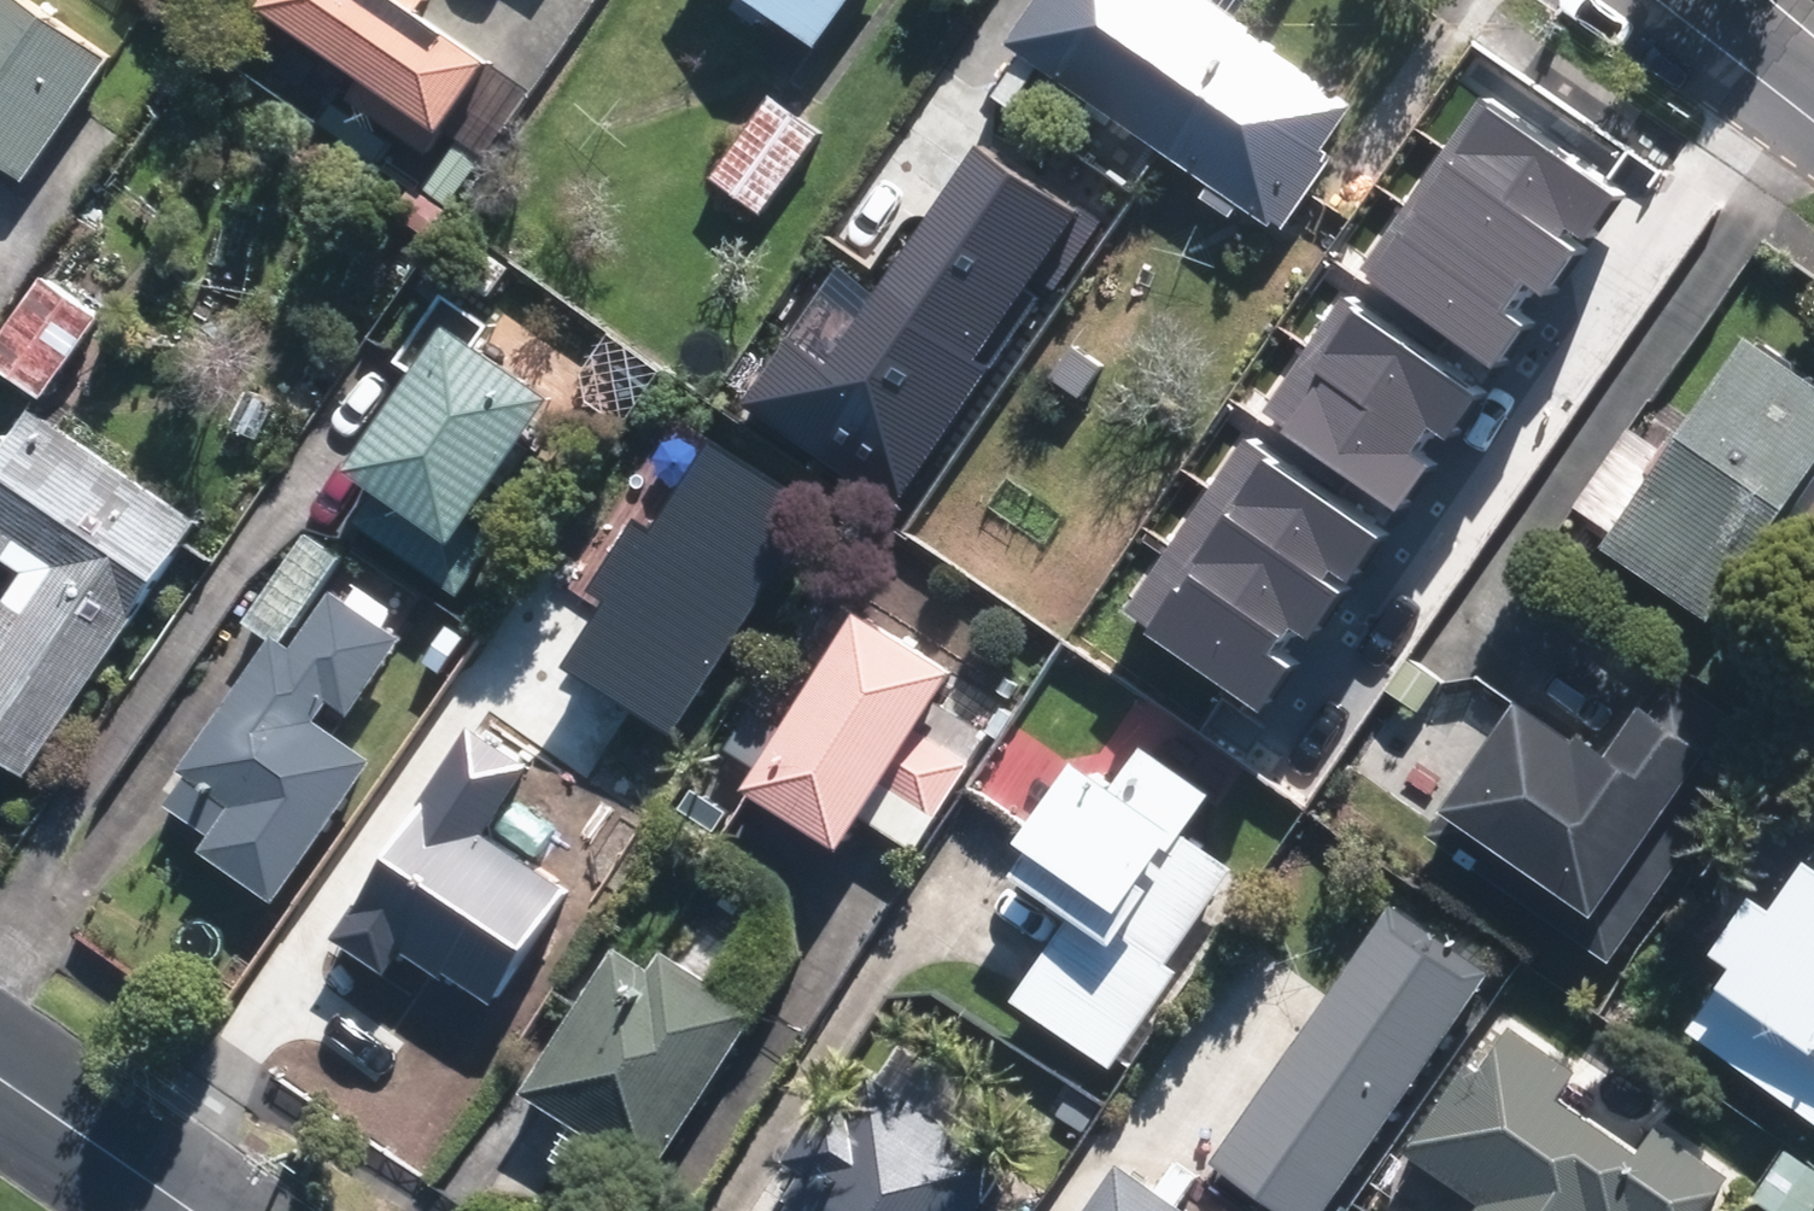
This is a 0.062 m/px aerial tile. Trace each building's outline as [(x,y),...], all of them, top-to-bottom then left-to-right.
[(33,164),(117,41),(57,0),(0,0),(0,141),(33,164)] [(251,8),(437,133),(451,113),(453,114),(486,65),(413,15),(423,0),(257,0),(251,8)] [(813,44),(845,0),(751,0),(813,44)] [(1216,0),(1019,0),(1033,10),(1013,40),(1288,230),(1342,151),(1335,147),(1366,103),(1216,0)] [(770,195),(828,114),(777,78),(719,159),(770,195)] [(1490,380),(1621,204),(1486,105),(1355,282),(1490,380)] [(454,138),(430,171),(454,188),(478,154),(454,138)] [(737,408),(890,513),(1093,222),(981,144),(929,219),(915,209),(867,277),(841,259),(737,408)] [(0,332),(0,345),(49,381),(110,298),(53,257),(0,332)] [(462,311),(363,452),(385,467),(360,502),(467,578),(507,521),(484,505),(569,385),(462,311)] [(1399,522),(1480,406),(1344,311),(1262,427),(1399,522)] [(1813,484),(1813,374),(1756,333),(1611,545),(1720,620),(1813,484)] [(206,505),(38,391),(0,447),(0,532),(31,553),(0,598),(0,736),(34,759),(206,505)] [(563,667),(666,735),(815,510),(712,442),(657,525),(643,516),(588,599),(602,609),(563,667)] [(1255,724),(1382,543),(1243,447),(1117,627),(1255,724)] [(1793,534),(1813,548),(1813,503),(1793,534)] [(284,884),(384,743),(326,701),(338,684),(365,700),(412,631),(332,575),(348,539),(315,516),(248,618),(277,634),(188,751),(239,787),(209,831),(284,884)] [(941,803),(995,717),(949,687),(969,656),(873,593),(761,772),(857,832),(894,774),(941,803)] [(1532,693),(1457,806),(1619,913),(1713,771),(1740,788),(1776,732),(1677,667),(1621,752),(1532,693)] [(478,708),(339,919),(396,958),(412,935),(453,962),(459,954),(507,985),(580,874),(495,817),(540,750),(478,708)] [(1222,776),(1153,729),(1125,766),(1105,751),(1029,858),(1081,895),(1022,978),(1120,1047),(1188,952),(1176,945),(1244,850),(1196,815),(1222,776)] [(157,745),(114,805),(184,854),(227,794),(157,745)] [(1786,901),(1767,887),(1727,945),(1746,958),(1698,1027),(1813,1108),(1813,862),(1786,901)] [(1224,1159),(1299,1210),(1331,1210),(1497,972),(1400,905),(1224,1159)] [(626,928),(529,1074),(659,1159),(767,993),(673,932),(662,950),(626,928)] [(1519,1024),(1491,1066),(1476,1055),(1412,1148),(1487,1199),(1479,1210),(1712,1210),(1739,1172),(1665,1122),(1646,1151),(1565,1096),(1584,1068),(1519,1024)] [(879,1058),(861,1087),(837,1073),(794,1142),(812,1152),(794,1181),(801,1185),(784,1210),(976,1210),(1018,1143),(879,1058)] [(1786,1136),(1752,1184),(1792,1210),(1799,1210),(1813,1189),(1813,1155),(1786,1136)] [(1125,1144),(1078,1210),(1222,1210),(1125,1144)]
